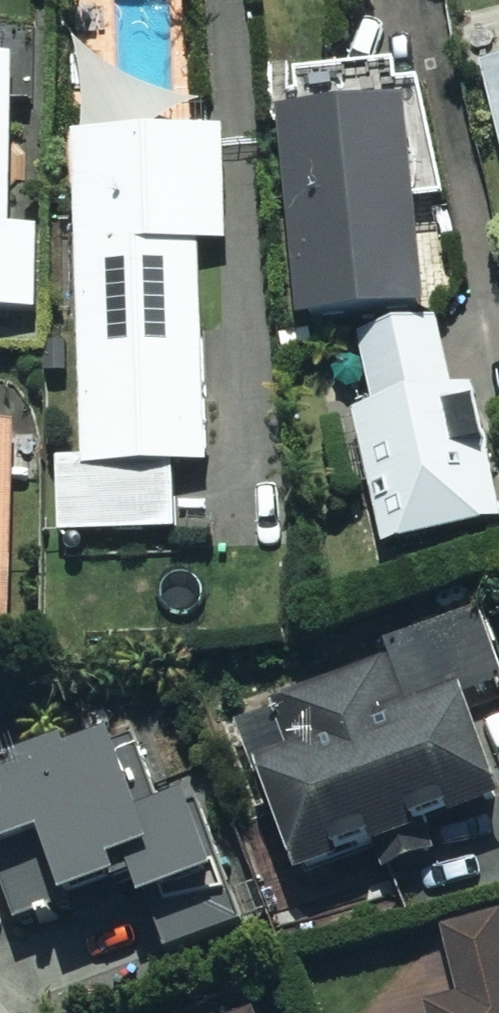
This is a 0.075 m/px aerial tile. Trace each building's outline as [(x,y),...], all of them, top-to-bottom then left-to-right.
[(40,315),(42,220),(17,220),(20,57),(0,57),(0,314),(40,315)] [(490,64),(498,103),(498,62),(490,64)] [(421,105),(292,122),(319,334),(449,317),(421,105)] [(229,130),(78,135),(90,461),(63,462),(65,536),(184,532),(181,469),(214,468),(206,244),(233,243),(229,130)] [(370,348),(384,409),(363,413),(394,545),(498,521),(498,469),(480,386),(460,391),(446,331),(370,348)] [(0,426),(0,668),(16,668),(19,426),(0,426)] [(270,770),(311,877),(498,806),(498,774),(469,696),(419,715),(400,664),(279,710),(298,760),(270,770)] [(204,801),(166,814),(140,738),(0,785),(0,843),(28,926),(153,884),(177,954),(248,930),(204,801)] [(451,934),(467,999),(433,1006),(435,1012),(498,1012),(498,923),(451,934)]
